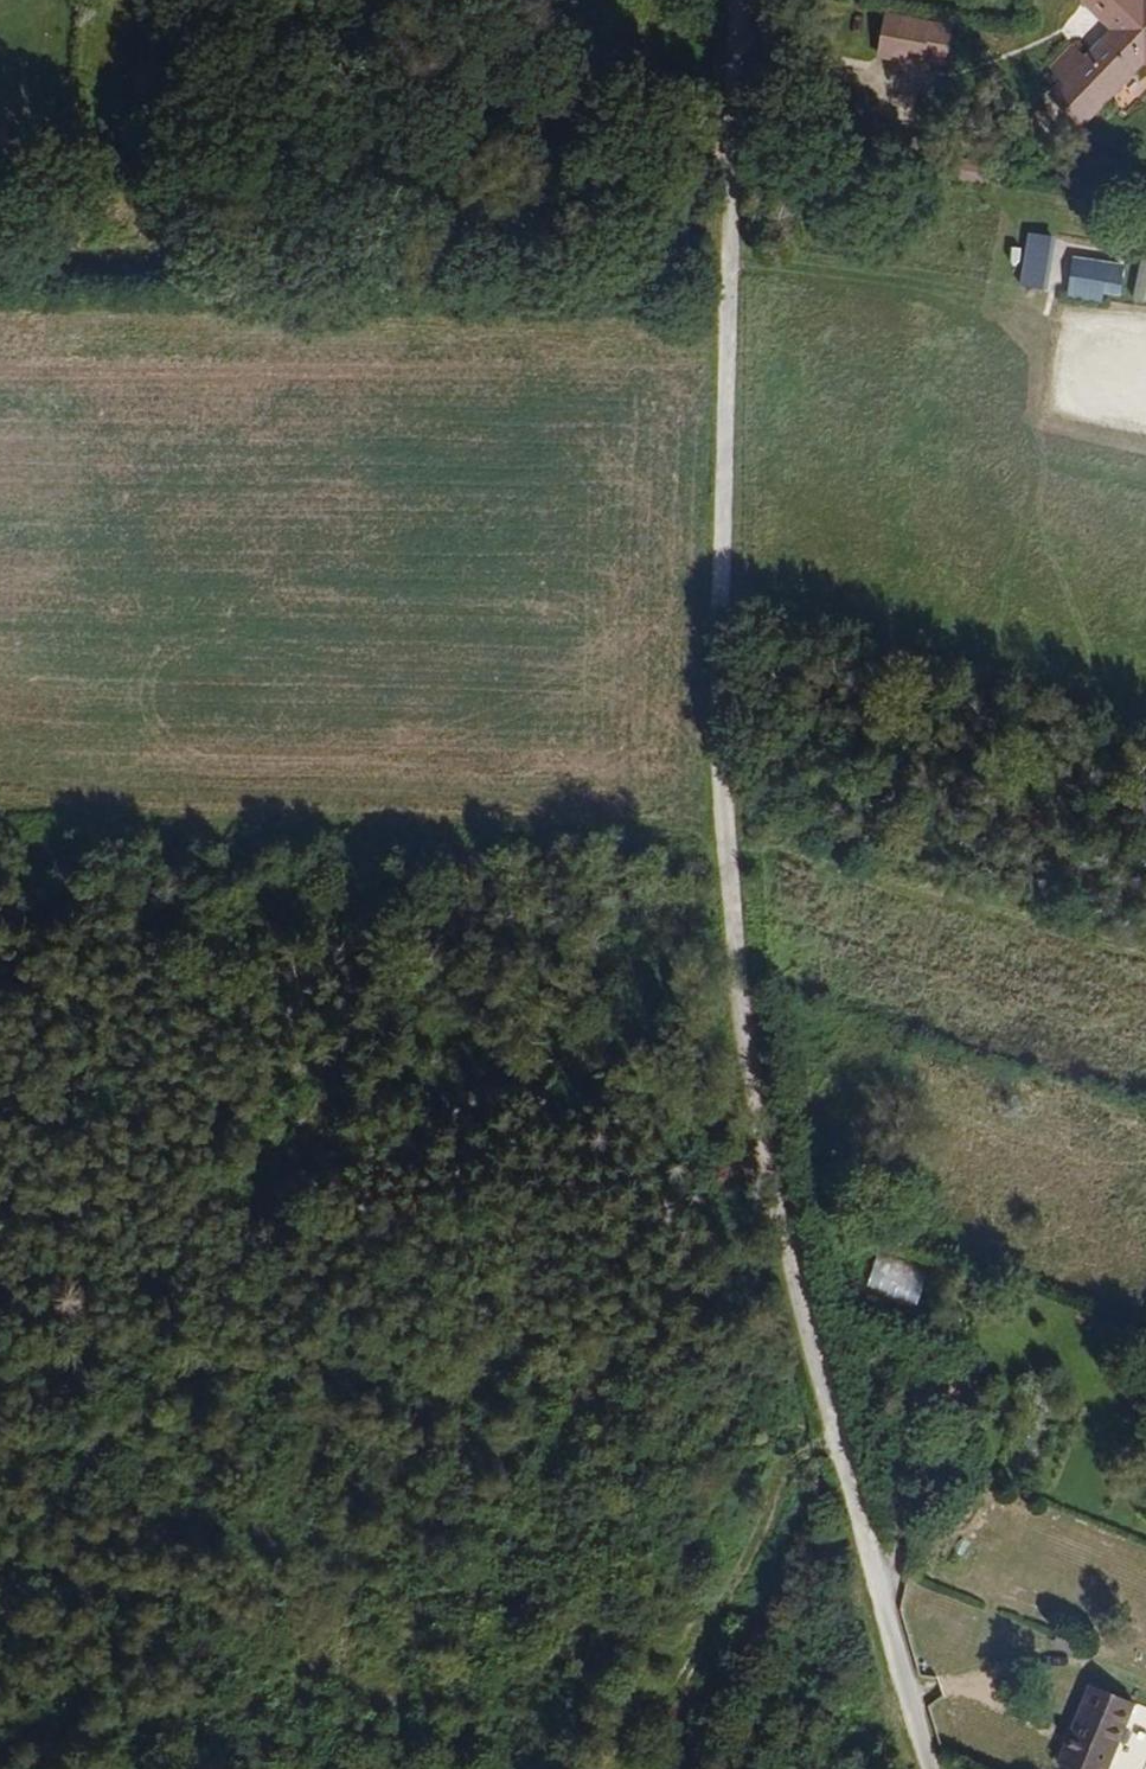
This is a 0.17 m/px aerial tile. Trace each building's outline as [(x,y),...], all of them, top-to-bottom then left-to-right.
[(1140,31),(1129,22),(1145,1),(1145,0),(1041,0),(1037,5),(1070,30),(1046,61),(1029,49),(1018,63),(1034,76),(1017,100),(1050,125),(1104,55),(1114,64),(1140,31)] [(925,47),(926,37),(935,38),(938,24),(874,14),(868,51),(912,58),(913,46),(925,47)] [(932,60),(935,38),(926,37),(925,47),(913,46),(912,58),(932,60)] [(1020,285),(1047,288),(1053,234),(1026,231),(1020,285)] [(1132,297),(1145,300),(1145,235),(1132,297)] [(1069,256),(1067,295),(1121,298),(1123,259),(1069,256)] [(874,1254),(867,1290),(919,1301),(927,1266),(874,1254)] [(1075,1767),(1105,1690),(1062,1673),(1030,1751),(1075,1767)]
